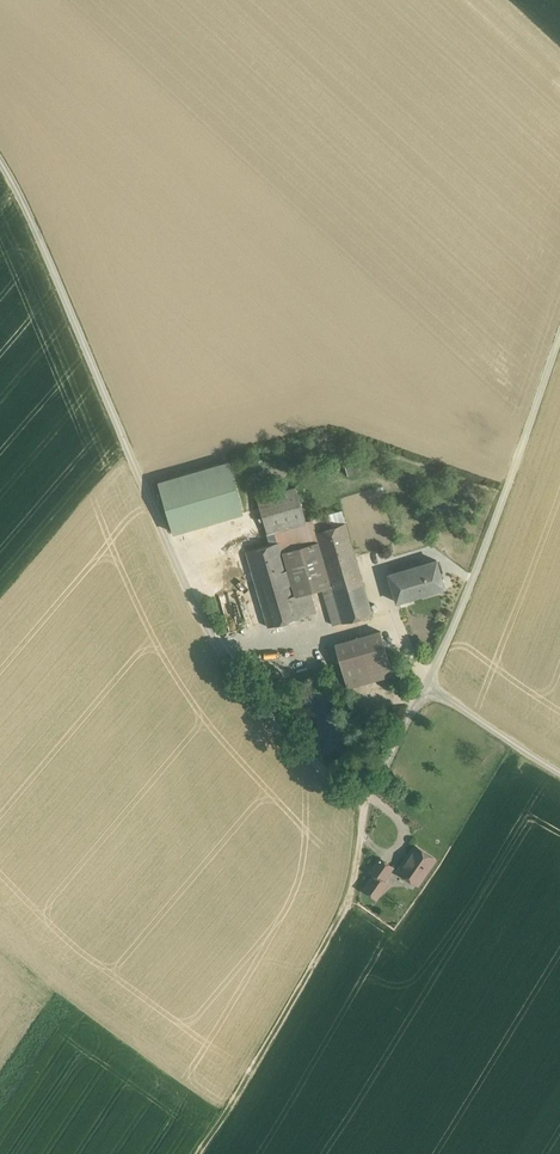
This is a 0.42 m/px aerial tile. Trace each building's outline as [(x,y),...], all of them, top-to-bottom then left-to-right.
[(228,461),(159,481),(173,532),(243,512),(228,461)] [(358,462),(345,466),(348,475),(361,471),(358,462)] [(296,487),(257,498),(267,533),(306,521),(296,487)] [(237,520),(241,536),(253,533),(248,517),(237,520)] [(306,521),(267,533),(270,544),(279,541),(295,595),(311,591),(322,588),(332,585),(325,561),(314,523),(313,519),(306,521)] [(345,522),(316,531),(325,561),(354,553),(345,522)] [(270,544),(246,551),(268,626),(301,617),(301,616),(295,595),(279,541),(270,544)] [(354,553),(325,561),(332,585),(342,621),(372,613),(354,553)] [(436,559),(389,574),(397,601),(445,587),(436,559)] [(342,621),(332,585),(322,588),(333,624),(342,621)] [(311,591),(295,595),(301,616),(316,611),(311,591)] [(381,630),(335,643),(347,687),(393,674),(381,630)] [(435,859),(415,846),(398,871),(417,884),(435,859)] [(380,858),(370,872),(374,875),(383,881),(383,880),(393,867),(380,858)] [(383,881),(374,875),(364,889),(376,898),(387,883),(383,880),(383,881)]
